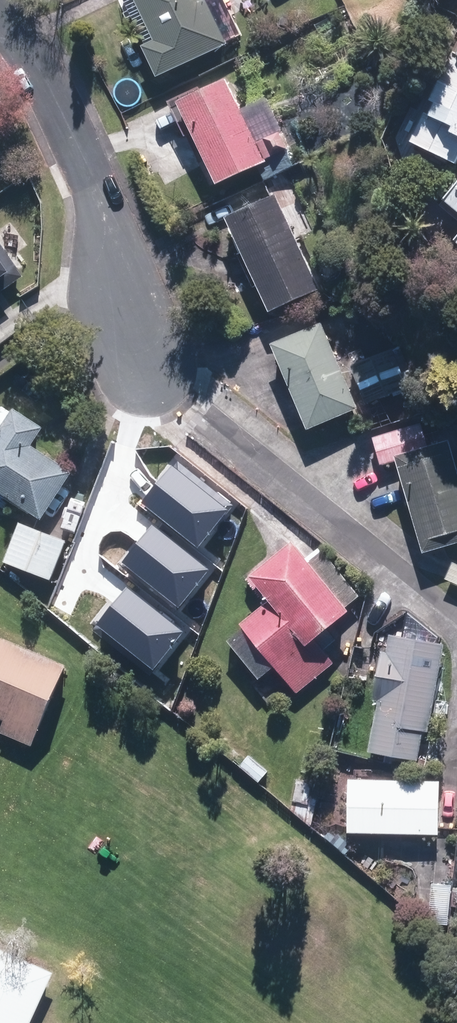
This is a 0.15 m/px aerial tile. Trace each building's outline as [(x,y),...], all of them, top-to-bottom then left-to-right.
[(156,81),(226,47),(203,0),(121,0),(145,49),(141,51),(156,81)] [(263,163),(286,152),(278,135),(256,146),(225,84),(202,95),(199,90),(168,105),(185,139),(190,137),(216,189),(264,166),(263,163)] [(450,116),(435,109),(429,121),(423,118),(409,147),(453,169),(456,162),(456,102),(450,116)] [(441,207),(456,219),(456,187),(441,207)] [(275,198),(224,222),(268,316),(319,292),(275,198)] [(0,248),(0,295),(22,279),(0,248)] [(356,411),(320,327),(270,348),(305,432),(356,411)] [(392,351),(350,368),(365,406),(408,389),(392,351)] [(43,522),(72,476),(30,449),(41,432),(0,406),(0,495),(43,522)] [(428,449),(420,425),(372,439),(381,467),(394,463),(422,555),(456,545),(456,476),(447,443),(428,449)] [(173,467),(170,465),(150,490),(140,503),(197,549),(232,506),(177,461),(173,467)] [(157,529),(153,525),(150,528),(122,562),(181,609),(215,567),(162,523),(157,529)] [(65,542),(18,525),(3,565),(50,582),(65,542)] [(357,597),(318,551),(304,562),(289,543),(243,580),(262,604),(238,624),(240,627),(225,640),(257,679),(273,666),(295,693),(332,663),(312,639),(346,612),(343,609),(357,597)] [(131,591),(126,587),(124,590),(96,624),(154,671),(189,629),(135,585),(131,591)] [(426,732),(442,646),(388,636),(385,653),(381,653),(372,701),(375,701),(366,752),(415,761),(421,731),(426,732)] [(0,651),(0,739),(18,747),(49,671),(0,651)] [(248,756),(239,767),(258,783),(267,772),(248,756)] [(437,782),(346,780),(345,833),(437,835),(437,782)] [(447,926),(449,886),(430,885),(427,925),(447,926)] [(54,975),(0,949),(0,1022),(30,1022),(54,975)]
